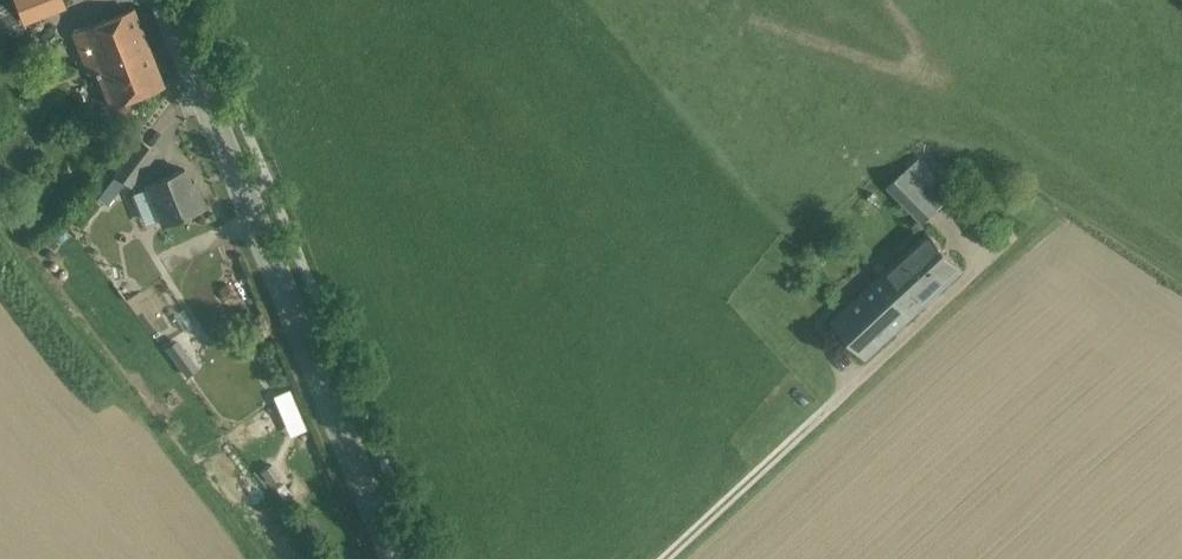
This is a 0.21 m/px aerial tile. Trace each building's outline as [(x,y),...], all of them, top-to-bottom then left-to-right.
[(21,24),(12,0),(0,0),(0,32),(21,24)] [(65,6),(62,0),(14,0),(23,22),(65,6)] [(132,10),(82,30),(97,67),(147,48),(132,10)] [(147,48),(97,67),(112,106),(162,86),(147,48)] [(142,141),(116,175),(130,186),(156,152),(142,141)] [(954,195),(919,159),(888,186),(924,222),(954,195)] [(184,169),(147,184),(163,225),(205,208),(199,192),(194,194),(184,169)] [(928,233),(879,279),(833,321),(867,358),(912,316),(962,269),(928,233)] [(291,386),(273,392),(286,434),(304,429),(291,386)]
